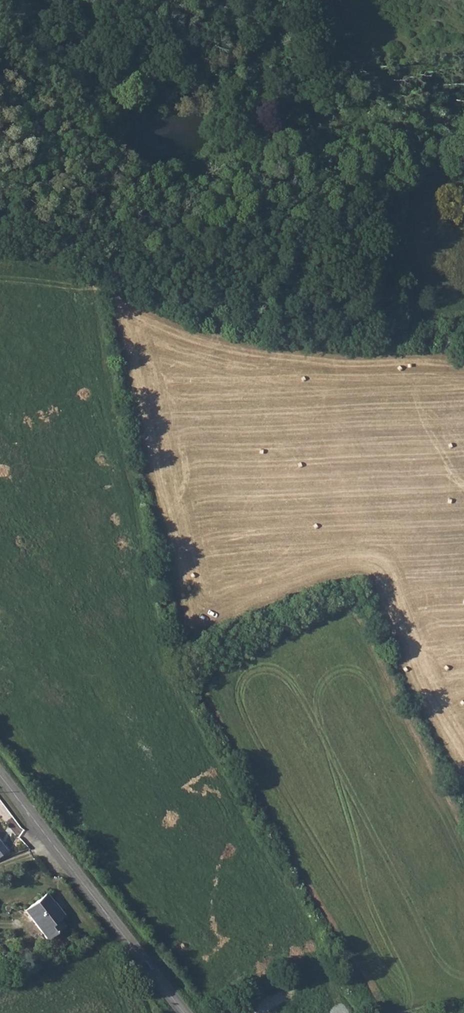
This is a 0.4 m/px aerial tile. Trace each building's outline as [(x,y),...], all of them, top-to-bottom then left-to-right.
[(13,856),(0,818),(0,861),(13,856)] [(46,900),(25,917),(49,944),(66,929),(62,925),(66,921),(46,900)]
